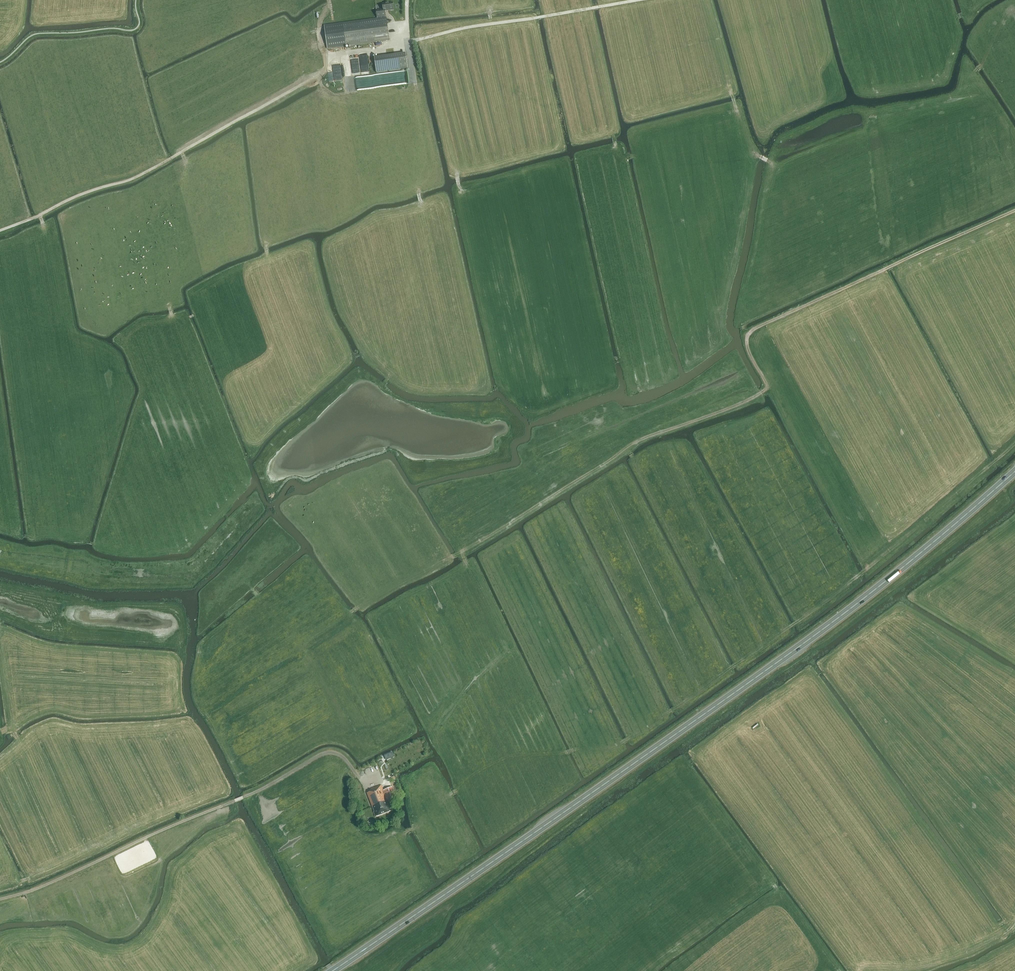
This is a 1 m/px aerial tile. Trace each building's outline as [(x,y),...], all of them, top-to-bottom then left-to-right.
[(324,25),(327,49),(344,47),(389,41),(385,12),(394,10),(392,2),(381,4),(382,9),(375,10),(376,18),(324,25)] [(407,68),(406,54),(374,58),(376,72),(407,68)] [(374,812),(376,817),(391,811),(389,806),(387,801),(381,785),(370,789),(371,791),(366,792),(372,806),(375,812),(374,812)] [(392,787),(383,790),(387,801),(389,805),(397,802),(392,787)]
